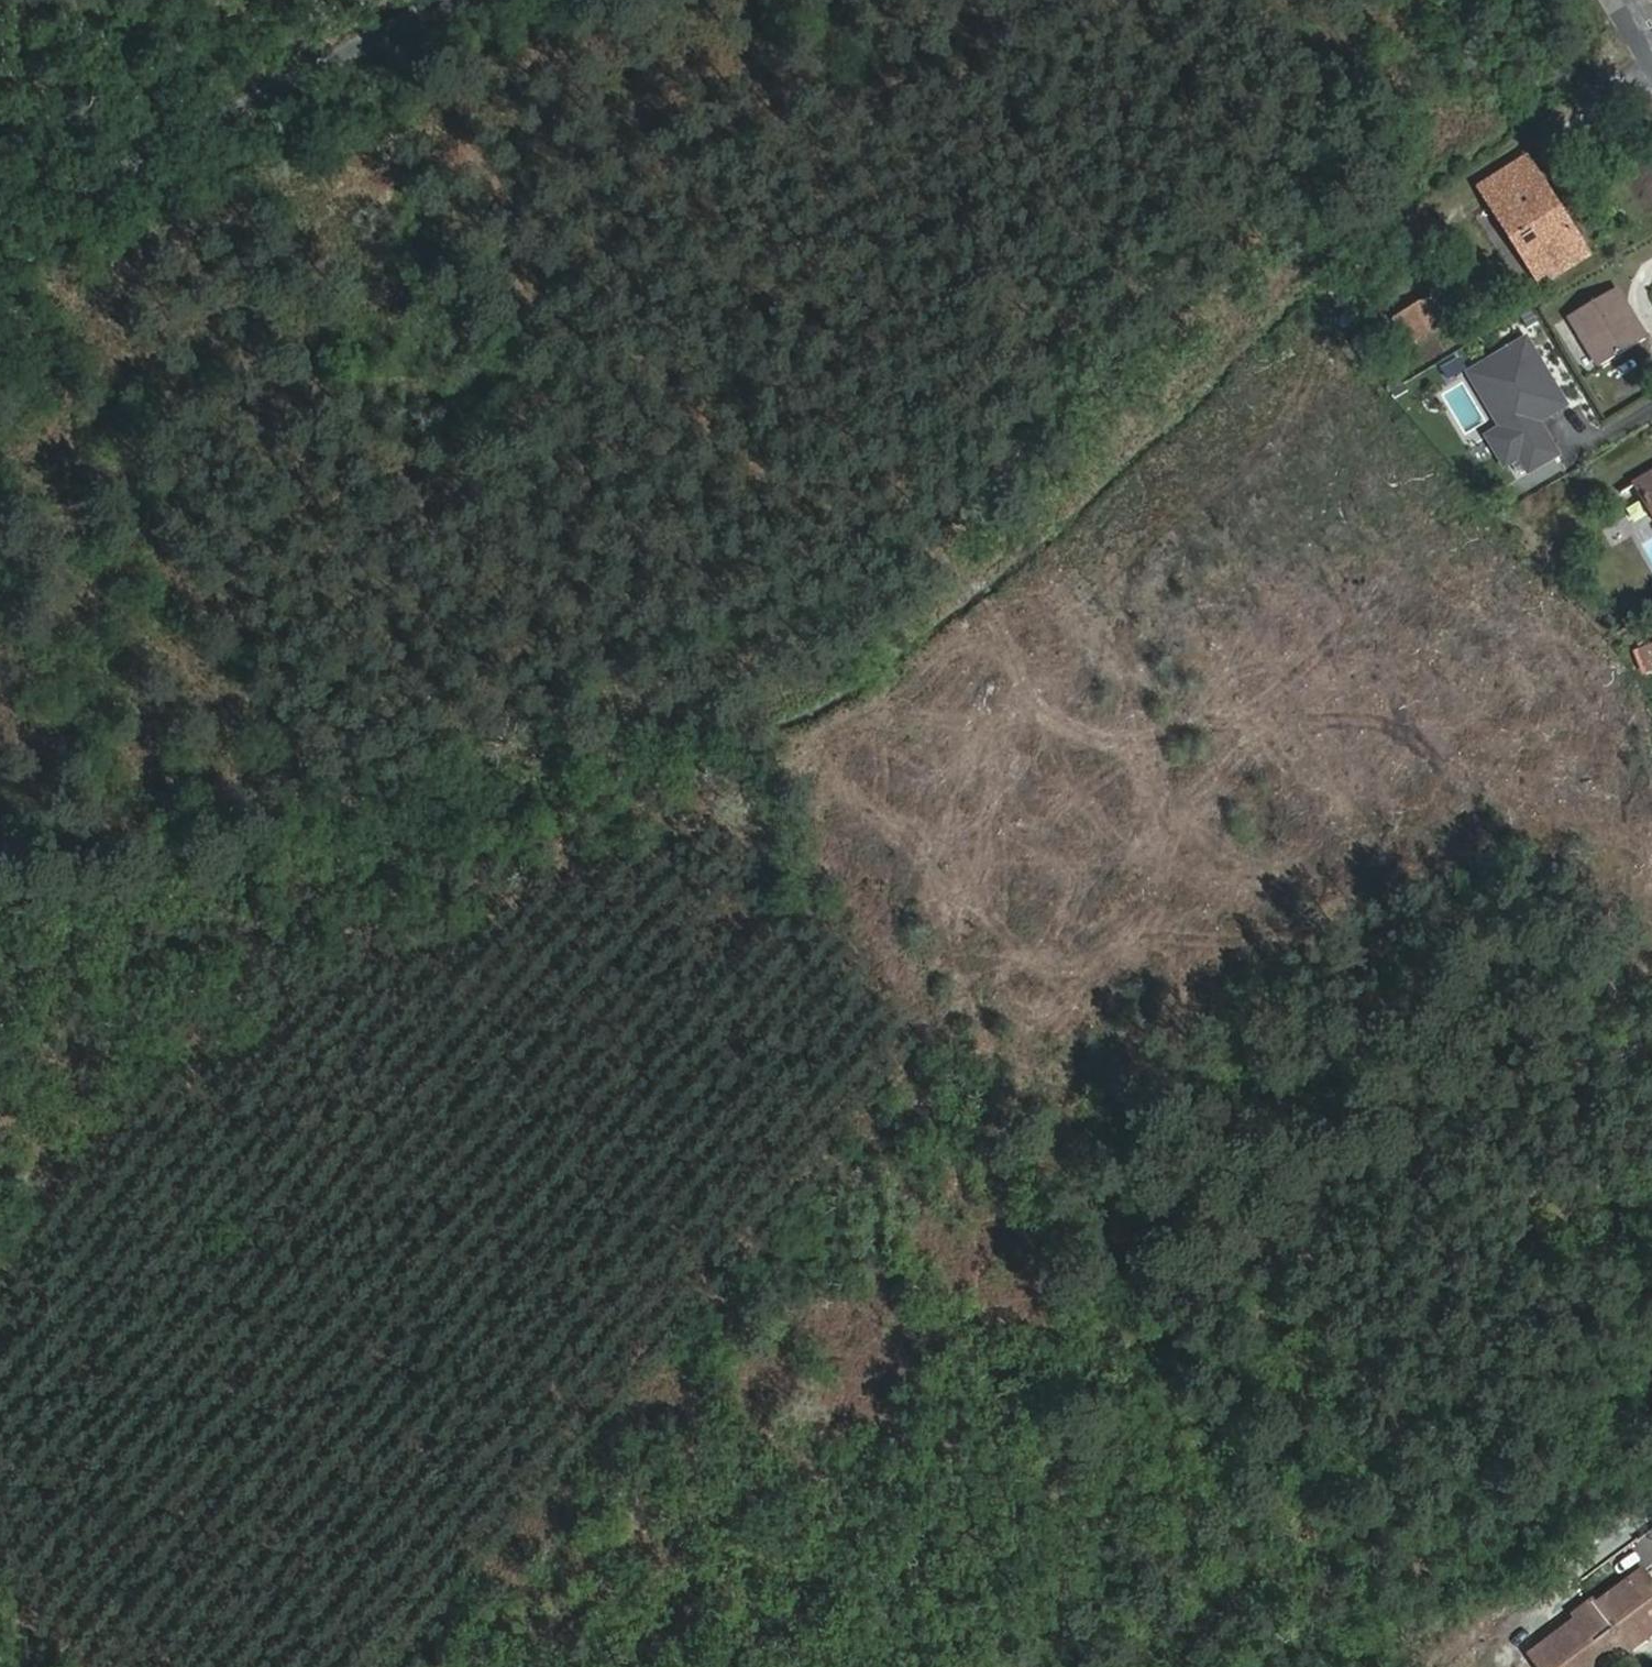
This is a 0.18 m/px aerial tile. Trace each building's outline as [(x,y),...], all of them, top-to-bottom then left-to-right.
[(1479,188),(1490,206),(1525,184),(1543,212),(1556,205),(1526,159),(1479,188)] [(1490,206),(1530,269),(1577,239),(1556,205),(1543,212),(1525,184),(1490,206)] [(1577,239),(1530,269),(1541,286),(1588,257),(1577,239)] [(1646,337),(1616,289),(1569,317),(1598,367),(1646,337)] [(1431,299),(1395,321),(1409,344),(1445,322),(1431,299)] [(1547,416),(1563,406),(1524,340),(1477,369),(1496,400),(1492,417),(1499,428),(1509,445),(1494,454),(1505,465),(1517,458),(1526,473),(1555,456),(1536,423),(1533,419),(1542,414),(1547,416)] [(1477,369),(1467,375),(1492,417),(1496,400),(1477,369)] [(1536,423),(1547,416),(1542,414),(1533,419),(1536,423)] [(1494,454),(1509,445),(1499,428),(1484,437),(1494,454)] [(1633,485),(1651,514),(1651,473),(1633,485)] [(1632,639),(1643,673),(1651,670),(1651,632),(1632,639)] [(1644,1638),(1651,1633),(1651,1582),(1642,1569),(1595,1605),(1592,1601),(1574,1615),(1577,1620),(1531,1655),(1540,1666),(1593,1666),(1607,1656),(1612,1663),(1615,1666),(1634,1653),(1631,1649),(1626,1643),(1640,1632),(1644,1638)] [(1631,1649),(1644,1638),(1640,1632),(1626,1643),(1631,1649)] [(1612,1663),(1607,1656),(1593,1666),(1607,1666),(1612,1663)]
